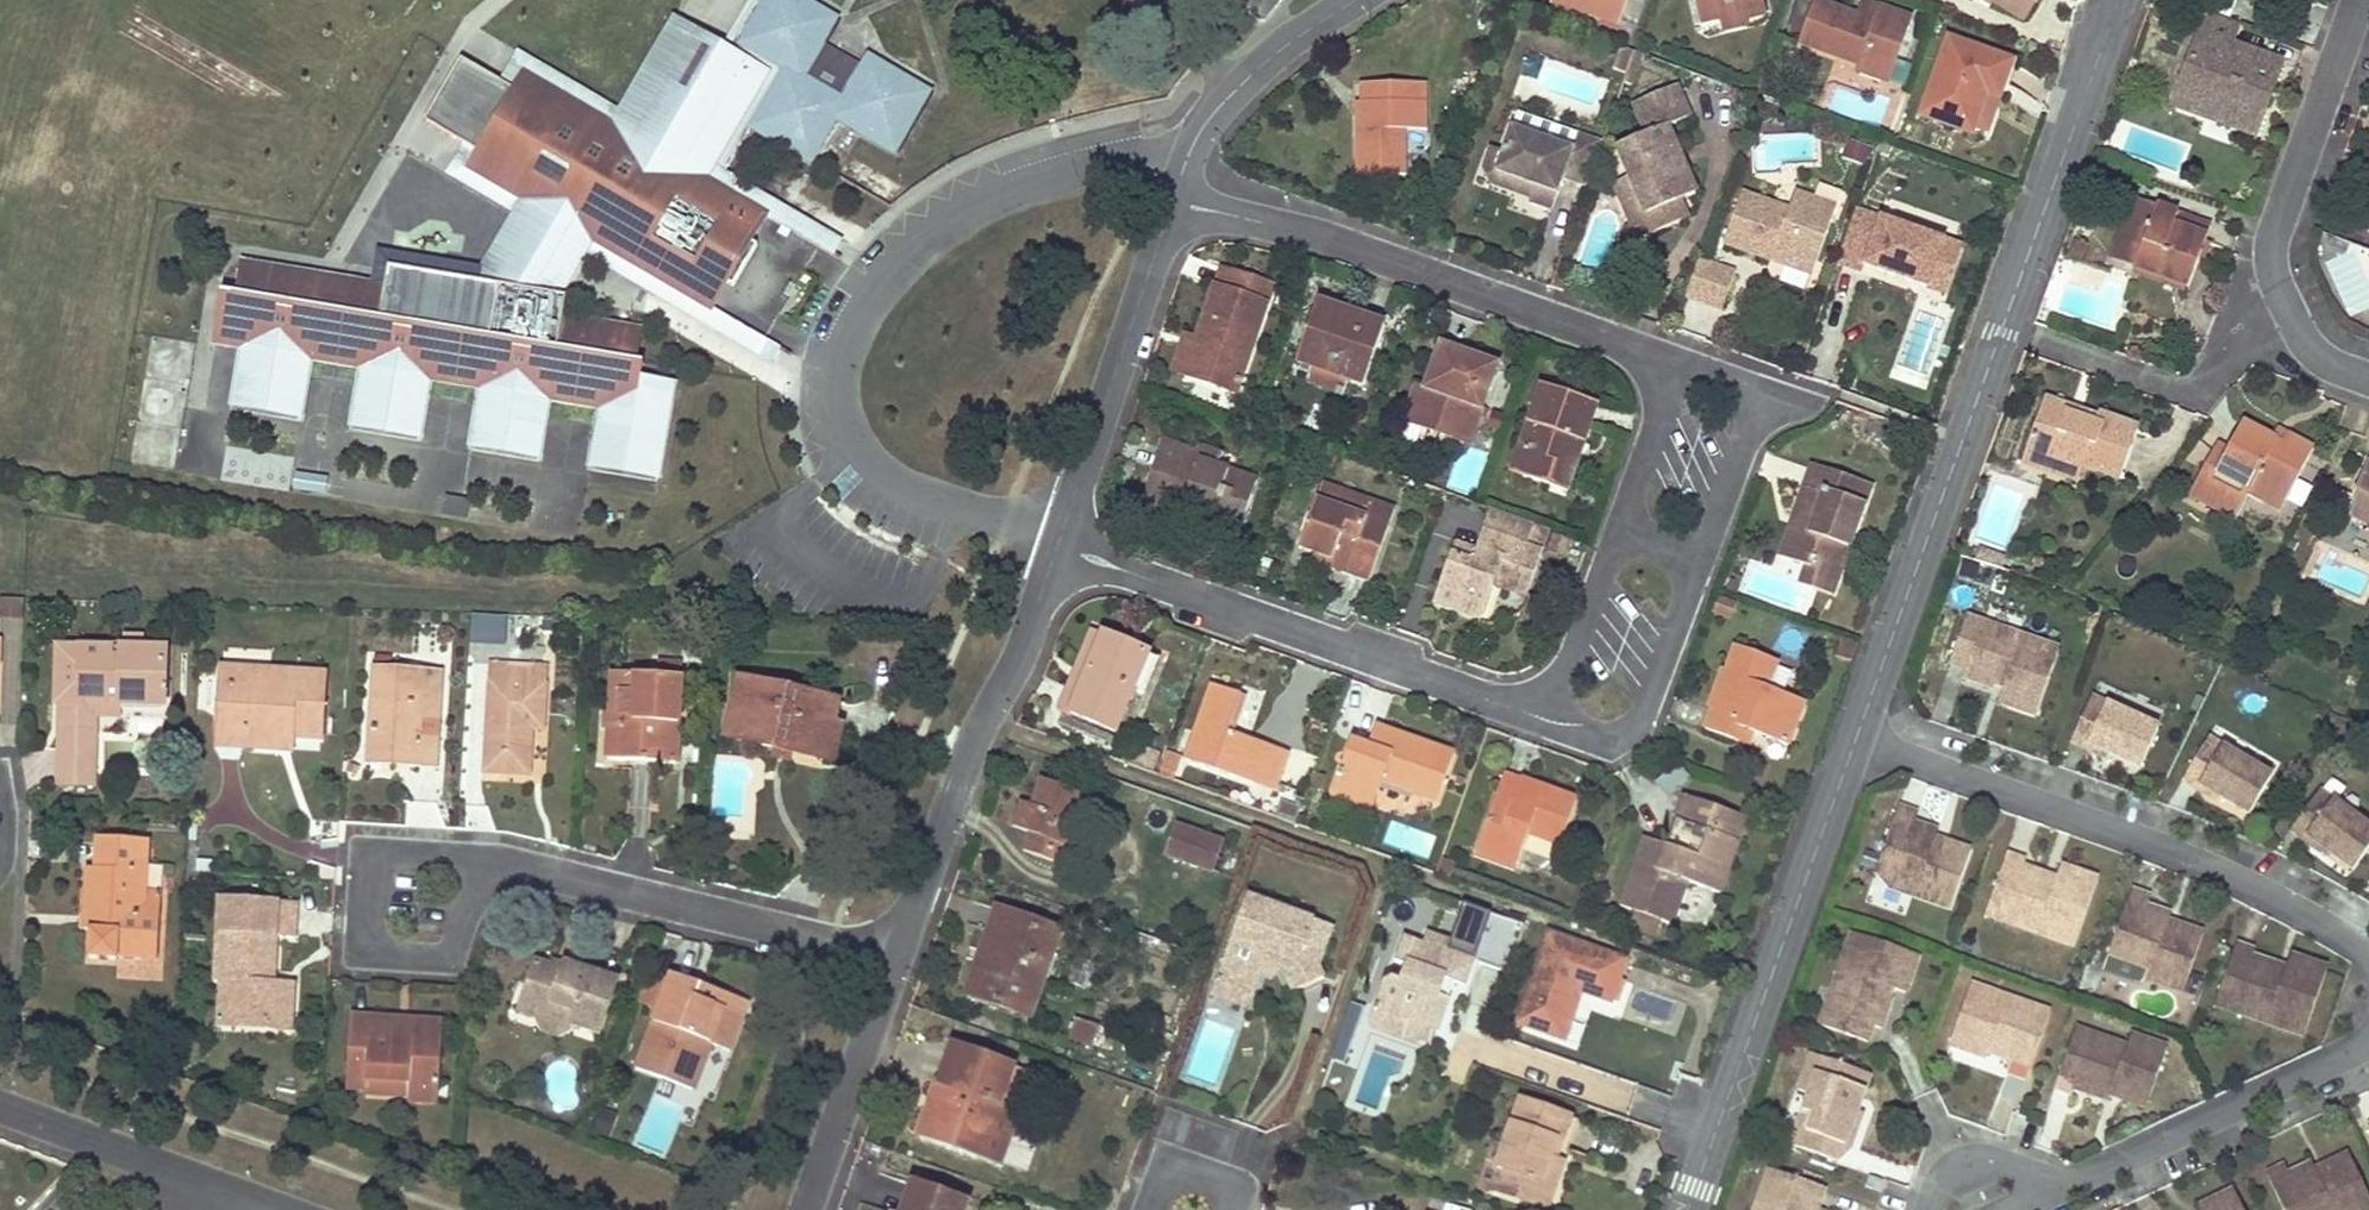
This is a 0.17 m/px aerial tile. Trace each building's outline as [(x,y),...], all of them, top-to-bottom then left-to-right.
[(740,43),(734,54),(721,46),(719,45),(657,151),(523,72),(513,88),(500,81),(460,57),(423,119),(464,143),(477,150),(467,167),(571,228),(521,312),(496,308),(500,286),(478,282),(389,267),(386,288),(243,264),(238,294),(235,310),(222,307),(215,344),(243,348),(234,400),(302,411),(311,360),(362,369),(353,420),(421,431),(429,380),(481,388),(473,440),(540,451),(549,400),(600,408),(591,459),(659,471),(674,385),(640,379),(643,363),(634,361),(640,331),(631,329),(562,318),(566,297),(550,294),(559,280),(566,267),(569,269),(581,250),(583,245),(580,243),(584,236),(645,271),(711,310),(723,290),(714,286),(718,279),(732,287),(757,245),(743,237),(747,230),(755,235),(766,215),(705,179),(712,167),(724,174),(724,173),(752,126),(810,160),(823,138),(836,117),(895,151),(928,92),(870,57),(863,69),(844,101),(802,76),(821,43),(835,19),(804,0),(765,0),(740,43)] [(721,46),(734,54),(740,43),(765,0),(748,0),(721,46)] [(1550,2),(1617,26),(1627,0),(1551,0),(1550,2)] [(1617,26),(1634,32),(1646,0),(1627,0),(1617,26)] [(1720,18),(1721,17),(1720,12),(1739,7),(1741,13),(1764,8),(1762,0),(1694,0),(1696,7),(1700,23),(1720,18)] [(1880,8),(1861,0),(1855,16),(1875,23),(1880,8)] [(2023,21),(2037,0),(1988,0),(2023,21)] [(1855,16),(1835,8),(1815,1),(1799,45),(1860,67),(1865,56),(1893,66),(1909,19),(1880,8),(1875,23),(1855,16)] [(1766,15),(1764,8),(1741,13),(1739,7),(1720,12),(1721,17),(1720,18),(1723,31),(1745,26),(1743,21),(1766,15)] [(2284,59),(2234,41),(2240,23),(2207,11),(2183,78),(2196,83),(2187,108),(2207,115),(2205,119),(2248,134),(2256,113),(2263,115),(2284,59)] [(657,151),(719,45),(673,18),(619,111),(562,78),(517,52),(500,81),(513,88),(523,72),(657,151)] [(1921,114),(1946,124),(1971,133),(1985,95),(1990,82),(2002,86),(2010,61),(1947,39),(1921,114)] [(863,69),(821,43),(802,76),(844,101),(863,69)] [(1626,75),(1635,53),(1627,50),(1621,48),(1613,71),(1626,75)] [(1635,53),(1626,75),(1623,85),(1632,87),(1644,56),(1635,53)] [(1860,67),(1859,71),(1887,81),(1893,66),(1865,56),(1860,67)] [(2171,110),(2204,122),(2205,119),(2207,115),(2187,108),(2196,83),(2183,78),(2171,110)] [(1997,99),(2002,86),(1990,82),(1985,95),(1997,99)] [(1405,130),(1416,130),(1427,130),(1426,83),(1369,84),(1369,103),(1360,102),(1355,103),(1356,175),(1405,175),(1405,151),(1405,130)] [(1369,103),(1369,84),(1360,84),(1360,102),(1369,103)] [(1630,179),(1647,216),(1680,202),(1696,195),(1684,167),(1679,169),(1674,157),(1678,156),(1667,128),(1688,119),(1674,87),(1632,105),(1645,135),(1618,147),(1630,179)] [(1578,135),(1518,113),(1512,129),(1573,150),(1578,135)] [(2263,115),(2256,113),(2248,134),(2247,138),(2254,140),(2263,115)] [(1573,150),(1512,129),(1504,153),(1496,173),(1535,187),(1532,198),(1529,204),(1552,212),(1564,180),(1586,188),(1602,143),(1578,135),(1573,150)] [(1428,151),(1427,130),(1416,130),(1405,130),(1405,151),(1428,151)] [(1871,149),(1849,141),(1842,159),(1864,167),(1871,149)] [(477,150),(464,143),(447,172),(519,214),(478,282),(500,286),(496,308),(521,312),(571,228),(467,167),(477,150)] [(1496,173),(1504,153),(1493,149),(1486,170),(1492,184),(1532,198),(1535,187),(1496,173)] [(1679,169),(1684,167),(1678,156),(1674,157),(1679,169)] [(724,174),(712,167),(705,179),(766,215),(819,246),(834,255),(842,242),(724,173),(724,174)] [(1689,222),(1680,202),(1647,216),(1630,179),(1612,187),(1636,245),(1689,222)] [(1789,210),(1742,194),(1724,245),(1773,262),(1775,255),(1816,269),(1835,216),(1813,208),(1815,200),(1795,193),(1789,210)] [(2187,287),(2196,262),(2205,238),(2174,226),(2178,215),(2132,198),(2122,224),(2146,233),(2133,267),(2187,287)] [(1837,208),(1815,200),(1813,208),(1835,216),(1837,208)] [(1946,242),(1857,210),(1837,266),(1862,275),(1864,268),(1897,280),(1899,274),(1906,277),(1904,282),(1928,291),(1946,242)] [(2174,226),(2205,238),(2209,227),(2178,215),(2174,226)] [(2146,233),(2122,224),(2110,259),(2133,267),(2146,233)] [(645,271),(584,236),(580,243),(583,245),(581,250),(772,362),(780,350),(764,340),(711,310),(645,271)] [(1962,248),(1946,242),(1928,291),(1944,297),(1962,248)] [(2087,246),(2075,242),(2069,260),(2081,264),(2087,246)] [(1816,269),(1775,255),(1773,262),(1813,277),(1816,269)] [(1736,275),(1698,261),(1685,298),(1723,311),(1736,275)] [(1226,290),(1233,272),(1222,268),(1216,286),(1226,290)] [(1275,285),(1233,272),(1226,290),(1216,286),(1197,337),(1196,341),(1204,344),(1192,377),(1237,393),(1256,339),(1275,285)] [(1556,273),(1550,287),(1567,293),(1573,279),(1556,273)] [(1906,277),(1899,274),(1897,280),(1904,282),(1906,277)] [(238,294),(224,292),(222,307),(235,310),(238,294)] [(1350,326),(1355,315),(1319,302),(1316,309),(1336,315),(1334,320),(1350,326)] [(1298,361),(1306,364),(1314,367),(1309,383),(1343,394),(1349,380),(1364,385),(1385,326),(1355,315),(1350,326),(1334,320),(1336,315),(1316,309),(1298,361)] [(1187,333),(1175,372),(1192,377),(1204,344),(1196,341),(1197,337),(1187,333)] [(1485,417),(1482,416),(1479,415),(1497,365),(1442,345),(1427,388),(1423,400),(1414,396),(1406,419),(1469,442),(1476,425),(1481,428),(1485,417)] [(1423,400),(1427,388),(1418,385),(1414,396),(1423,400)] [(1511,472),(1530,478),(1549,485),(1553,475),(1571,482),(1592,421),(1597,405),(1541,385),(1511,472)] [(302,411),(234,400),(233,407),(301,418),(302,411)] [(2121,479),(2130,455),(2138,431),(2099,417),(2097,424),(2067,414),(2069,409),(2043,401),(2025,454),(2062,466),(2064,461),(2083,467),(2121,479)] [(421,431),(353,420),(352,427),(420,438),(421,431)] [(205,421),(203,437),(179,433),(174,469),(228,477),(233,442),(227,441),(229,424),(205,421)] [(2283,446),(2271,439),(2243,423),(2224,456),(2216,471),(2205,465),(2189,494),(2235,520),(2247,498),(2263,506),(2265,503),(2269,495),(2285,503),(2313,451),(2287,437),(2283,446)] [(2283,446),(2287,437),(2276,431),(2271,439),(2283,446)] [(540,451),(473,440),(471,447),(539,458),(540,451)] [(1240,530),(1249,505),(1257,480),(1190,458),(1192,451),(1162,441),(1141,503),(1181,517),(1187,501),(1214,510),(1210,520),(1240,530)] [(1348,443),(1344,457),(1361,463),(1366,450),(1348,443)] [(2205,465),(2216,471),(2224,456),(2212,450),(2205,465)] [(2077,482),(2083,467),(2064,461),(2062,466),(2025,454),(2022,463),(2077,482)] [(659,471),(591,459),(590,467),(658,478),(659,471)] [(2354,507),(2350,516),(2368,525),(2368,465),(2366,463),(2352,496),(2357,498),(2354,507)] [(1791,526),(1786,541),(1781,556),(1807,566),(1812,567),(1813,562),(1840,572),(1871,485),(1813,464),(1795,515),(1802,517),(1798,529),(1791,526)] [(294,471),(292,488),(325,493),(328,476),(294,471)] [(1571,482),(1553,475),(1549,485),(1567,492),(1571,482)] [(1324,483),(1312,515),(1300,548),(1315,553),(1333,560),(1330,567),(1369,582),(1396,509),(1324,483)] [(1437,499),(1441,491),(1419,483),(1416,491),(1437,499)] [(441,512),(466,515),(469,499),(444,495),(441,512)] [(2265,503),(2281,511),(2285,503),(2269,495),(2265,503)] [(1542,553),(1541,553),(1540,552),(1549,528),(1492,509),(1477,549),(1473,561),(1452,553),(1435,603),(1480,619),(1494,585),(1526,596),(1542,553)] [(1477,549),(1456,542),(1452,553),(1473,561),(1477,549)] [(2007,558),(1980,549),(1976,560),(2004,568),(2007,558)] [(1333,560),(1315,553),(1313,561),(1330,567),(1333,560)] [(1812,567),(1807,566),(1801,584),(1831,595),(1840,572),(1813,562),(1812,567)] [(1743,582),(1733,577),(1729,587),(1739,591),(1743,582)] [(22,599),(1,598),(0,618),(21,619),(22,599)] [(1734,603),(1719,598),(1713,612),(1728,618),(1734,603)] [(1994,685),(1994,683),(1997,674),(2006,677),(2003,686),(1999,698),(2036,710),(2058,645),(2001,625),(1998,635),(1981,630),(1984,619),(1966,613),(1950,660),(1966,665),(1963,674),(1994,685)] [(2001,625),(1984,619),(1981,630),(1998,635),(2001,625)] [(1092,629),(1060,707),(1071,712),(1104,633),(1092,629)] [(1148,655),(1148,653),(1149,652),(1104,633),(1071,712),(1117,731),(1135,689),(1146,693),(1160,660),(1148,655)] [(143,637),(125,636),(124,648),(124,654),(143,655),(143,649),(143,637)] [(909,640),(891,639),(891,647),(909,648),(909,640)] [(1852,661),(1858,644),(1843,639),(1837,656),(1852,661)] [(1728,670),(1725,669),(1723,668),(1708,709),(1713,710),(1706,729),(1735,740),(1739,726),(1753,731),(1789,745),(1805,700),(1769,687),(1778,661),(1737,645),(1728,670)] [(120,705),(165,706),(167,650),(143,649),(143,655),(124,654),(124,648),(58,646),(56,703),(59,703),(82,704),(82,698),(120,699),(120,705)] [(683,662),(671,661),(658,660),(657,676),(614,673),(610,760),(617,760),(655,763),(660,763),(664,707),(681,707),(683,662)] [(486,772),(506,774),(527,775),(530,737),(526,737),(527,729),(541,730),(545,667),(492,663),(491,683),(488,732),(486,772)] [(374,733),(373,755),(420,758),(422,728),(415,727),(415,719),(439,720),(443,672),(424,671),(424,669),(372,666),(370,706),(368,706),(367,733),(374,733)] [(224,669),(221,707),(219,746),(278,749),(280,735),(293,736),(321,737),(325,675),(224,669)] [(2006,677),(1997,674),(1994,683),(2003,686),(2006,677)] [(781,740),(801,745),(821,750),(828,721),(832,702),(741,680),(727,737),(779,749),(781,740)] [(469,682),(466,731),(488,732),(491,683),(469,682)] [(1243,696),(1229,691),(1215,686),(1188,760),(1254,784),(1269,746),(1229,732),(1243,696)] [(2141,763),(2159,725),(2092,693),(2073,731),(2109,748),(2141,763)] [(95,717),(119,718),(120,705),(120,699),(82,698),(82,704),(59,703),(58,715),(95,717)] [(664,707),(660,763),(679,764),(681,707),(664,707)] [(58,715),(58,750),(57,784),(94,785),(95,717),(58,715)] [(374,733),(367,733),(365,763),(436,768),(439,720),(415,719),(415,727),(422,728),(420,758),(373,755),(374,733)] [(833,762),(842,725),(828,721),(821,750),(801,745),(781,740),(779,749),(833,762)] [(1378,750),(1386,730),(1377,726),(1369,747),(1378,750)] [(1735,740),(1748,744),(1753,731),(1739,726),(1735,740)] [(1352,740),(1342,768),(1332,796),(1371,810),(1381,781),(1438,801),(1454,754),(1386,730),(1378,750),(1369,747),(1352,740)] [(2109,748),(2073,731),(2071,735),(2107,752),(2109,748)] [(292,751),(293,736),(280,735),(278,749),(292,751)] [(2249,810),(2270,773),(2204,737),(2184,774),(2219,793),(2249,810)] [(1276,792),(1290,754),(1269,746),(1254,784),(1276,792)] [(1137,756),(1134,765),(1155,772),(1161,755),(1143,749),(1141,757),(1137,756)] [(1125,761),(1134,765),(1137,756),(1128,753),(1125,761)] [(1177,773),(1180,766),(1182,758),(1168,753),(1162,768),(1177,773)] [(1319,789),(1324,775),(1315,771),(1310,786),(1319,789)] [(2219,793),(2184,774),(2182,779),(2216,797),(2219,793)] [(1013,826),(1022,829),(1030,832),(1024,849),(1059,862),(1084,793),(1042,778),(1032,806),(1023,802),(1013,826)] [(1523,802),(1531,782),(1521,778),(1514,798),(1523,802)] [(1498,793),(1479,847),(1519,861),(1529,833),(1561,845),(1578,798),(1531,782),(1523,802),(1514,798),(1498,793)] [(2368,849),(2368,827),(2319,791),(2294,825),(2326,848),(2354,869),(2368,849)] [(1725,811),(1705,803),(1686,796),(1668,846),(1664,857),(1642,848),(1622,906),(1672,923),(1688,882),(1720,893),(1738,841),(1717,833),(1725,811)] [(1899,803),(1876,867),(1916,882),(1913,890),(1951,904),(1972,847),(1947,838),(1945,843),(1934,839),(1937,834),(1939,827),(1915,818),(1918,810),(1899,803)] [(1280,805),(1276,817),(1296,824),(1301,813),(1280,805)] [(1738,841),(1747,818),(1725,811),(1717,833),(1738,841)] [(1178,825),(1173,840),(1168,855),(1212,870),(1222,842),(1178,825)] [(2326,848),(2294,825),(2291,829),(2323,852),(2326,848)] [(1937,834),(1934,839),(1945,843),(1947,838),(1937,834)] [(91,958),(105,959),(119,960),(120,957),(140,959),(141,943),(159,944),(160,915),(144,914),(146,893),(149,841),(97,838),(95,869),(88,869),(85,913),(93,913),(93,921),(92,930),(91,958)] [(1668,846),(1646,838),(1642,848),(1664,857),(1668,846)] [(1519,861),(1479,847),(1476,853),(1517,867),(1519,861)] [(2099,875),(2062,862),(2057,875),(2054,884),(2042,879),(2036,867),(2023,863),(2025,857),(2007,851),(1990,899),(2007,905),(2015,921),(2075,942),(2099,875)] [(1455,864),(1441,859),(1436,873),(1450,878),(1455,864)] [(1916,882),(1876,867),(1892,882),(1913,890),(1916,882)] [(2042,879),(2054,884),(2057,875),(2036,867),(2042,879)] [(186,896),(193,896),(199,897),(201,876),(187,874),(186,896)] [(2133,888),(2109,952),(2150,967),(2147,975),(2184,989),(2205,932),(2180,923),(2178,928),(2168,924),(2170,919),(2172,912),(2149,903),(2152,895),(2133,888)] [(160,915),(162,894),(146,893),(144,914),(160,915)] [(1274,902),(1252,894),(1219,987),(1253,999),(1266,966),(1286,975),(1295,990),(1326,974),(1320,963),(1334,924),(1291,908),(1288,916),(1272,911),(1274,902)] [(295,982),(282,982),(268,981),(269,975),(274,975),(277,937),(295,938),(298,902),(220,898),(215,982),(221,982),(220,1003),(266,1007),(264,1024),(293,1026),(295,982)] [(2007,905),(1990,899),(1986,910),(2015,921),(2007,905)] [(1274,902),(1272,911),(1288,916),(1291,908),(1274,902)] [(1422,1024),(1425,1026),(1429,1027),(1437,1030),(1448,997),(1439,994),(1445,978),(1464,986),(1474,959),(1509,971),(1526,925),(1465,903),(1451,942),(1428,934),(1423,945),(1404,938),(1396,961),(1405,965),(1400,980),(1394,978),(1384,983),(1370,1022),(1373,1028),(1392,1036),(1400,1015),(1409,1019),(1417,1016),(1422,1024)] [(976,996),(1007,911),(998,908),(967,993),(976,996)] [(1041,986),(1051,958),(1061,930),(1007,911),(976,996),(1019,1011),(1028,982),(1041,986)] [(93,921),(93,913),(85,913),(85,929),(92,930),(93,921)] [(2170,919),(2168,924),(2178,928),(2180,923),(2170,919)] [(1577,937),(1555,929),(1553,934),(1575,942),(1577,937)] [(1853,931),(1832,987),(1843,991),(1836,1007),(1826,1004),(1820,1022),(1866,1039),(1872,1023),(1881,1027),(1892,996),(1890,996),(1882,992),(1885,983),(1894,987),(1905,991),(1919,955),(1853,931)] [(1585,992),(1611,1001),(1626,961),(1575,942),(1553,934),(1550,933),(1518,1022),(1559,1038),(1573,1000),(1569,998),(1573,988),(1585,992)] [(159,944),(141,943),(140,959),(158,960),(159,944)] [(2328,967),(2291,954),(2286,967),(2283,975),(2271,971),(2265,959),(2252,955),(2254,949),(2236,943),(2219,990),(2236,996),(2244,1012),(2304,1034),(2328,967)] [(2150,967),(2109,952),(2125,967),(2147,975),(2150,967)] [(1087,988),(1096,963),(1079,957),(1070,982),(1087,988)] [(2271,971),(2283,975),(2286,967),(2265,959),(2271,971)] [(524,994),(542,1000),(536,1018),(542,1030),(559,1036),(572,1030),(574,1025),(602,1035),(619,981),(615,980),(597,974),(566,964),(564,971),(536,961),(524,994)] [(712,1046),(721,1049),(730,1052),(749,1002),(674,975),(669,987),(655,1026),(639,1069),(694,1090),(712,1046)] [(655,1026),(669,987),(647,978),(632,1018),(655,1026)] [(2016,1045),(2012,1056),(2030,1063),(2050,1008),(1970,980),(1949,1041),(1987,1053),(1989,1048),(1993,1036),(2004,1040),(2016,1045)] [(1031,1015),(1041,986),(1028,982),(1019,1011),(1031,1015)] [(1882,992),(1890,996),(1894,987),(1885,983),(1882,992)] [(1214,998),(1249,1010),(1253,999),(1219,987),(1214,998)] [(1832,987),(1826,1004),(1836,1007),(1843,991),(1832,987)] [(1573,1000),(1559,1038),(1568,1040),(1585,992),(1573,988),(1569,998),(1573,1000)] [(2236,996),(2219,990),(2215,1002),(2244,1012),(2236,996)] [(542,1000),(524,994),(518,1012),(536,1018),(542,1000)] [(266,1007),(220,1003),(218,1021),(264,1024),(266,1007)] [(1359,1017),(1348,1013),(1328,1069),(1339,1073),(1359,1017)] [(1400,1015),(1392,1036),(1422,1046),(1429,1027),(1425,1026),(1422,1024),(1417,1016),(1409,1019),(1400,1015)] [(368,1090),(368,1087),(368,1084),(409,1087),(409,1096),(409,1101),(439,1103),(444,1027),(371,1023),(371,1018),(352,1017),(347,1089),(368,1090)] [(371,1023),(444,1027),(444,1022),(371,1018),(371,1023)] [(1074,1018),(1067,1041),(1093,1048),(1099,1025),(1074,1018)] [(2125,1086),(2122,1094),(2146,1103),(2166,1043),(2129,1031),(2126,1042),(2108,1036),(2104,1046),(2085,1039),(2088,1029),(2075,1025),(2059,1070),(2075,1075),(2072,1083),(2107,1095),(2109,1090),(2112,1082),(2125,1086)] [(2108,1036),(2088,1029),(2085,1039),(2104,1046),(2108,1036)] [(1993,1036),(1989,1048),(2012,1056),(2016,1045),(2004,1040),(1993,1036)] [(960,1048),(946,1085),(948,1085),(929,1138),(1001,1163),(1016,1121),(1010,1119),(1014,1109),(1016,1110),(1017,1108),(1001,1102),(1003,1094),(1006,1086),(1023,1092),(1030,1072),(960,1048)] [(1861,1094),(1869,1071),(1810,1049),(1797,1085),(1808,1090),(1802,1107),(1811,1111),(1804,1130),(1795,1127),(1790,1140),(1835,1157),(1841,1141),(1849,1144),(1861,1109),(1856,1107),(1848,1104),(1853,1091),(1861,1094)] [(2075,1075),(2059,1070),(2072,1083),(2075,1075)] [(948,1085),(946,1085),(940,1082),(921,1135),(929,1138),(948,1085)] [(2125,1086),(2112,1082),(2109,1090),(2122,1094),(2125,1086)] [(368,1087),(368,1090),(368,1094),(409,1096),(409,1087),(368,1084),(368,1087)] [(1001,1102),(1017,1108),(1023,1092),(1006,1086),(1003,1094),(1001,1102)] [(1848,1104),(1856,1107),(1861,1094),(1853,1091),(1848,1104)] [(1570,1117),(1546,1109),(1521,1100),(1498,1167),(1506,1170),(1498,1192),(1537,1207),(1544,1185),(1553,1188),(1555,1189),(1564,1163),(1550,1158),(1553,1151),(1557,1153),(1570,1117)] [(1802,1107),(1795,1127),(1804,1130),(1811,1111),(1802,1107)] [(1841,1141),(1835,1157),(1849,1144),(1841,1141)] [(2313,1159),(2290,1170),(2286,1162),(2267,1170),(2286,1209),(2365,1209),(2368,1208),(2368,1191),(2350,1150),(2326,1161),(2328,1166),(2319,1171),(2316,1166),(2313,1159)] [(2316,1166),(2319,1171),(2328,1166),(2326,1161),(2316,1166)] [(1805,1198),(1816,1202),(1823,1184),(1768,1164),(1752,1209),(1801,1209),(1805,1198)] [(1498,1192),(1506,1170),(1498,1167),(1490,1189),(1498,1192)] [(967,1203),(913,1184),(904,1209),(965,1209),(967,1203)] [(1545,1209),(1553,1188),(1544,1185),(1537,1207),(1545,1209)] [(2199,1203),(2202,1209),(2245,1209),(2234,1186),(2199,1203)] [(1801,1209),(1813,1209),(1816,1202),(1805,1198),(1801,1209)]
